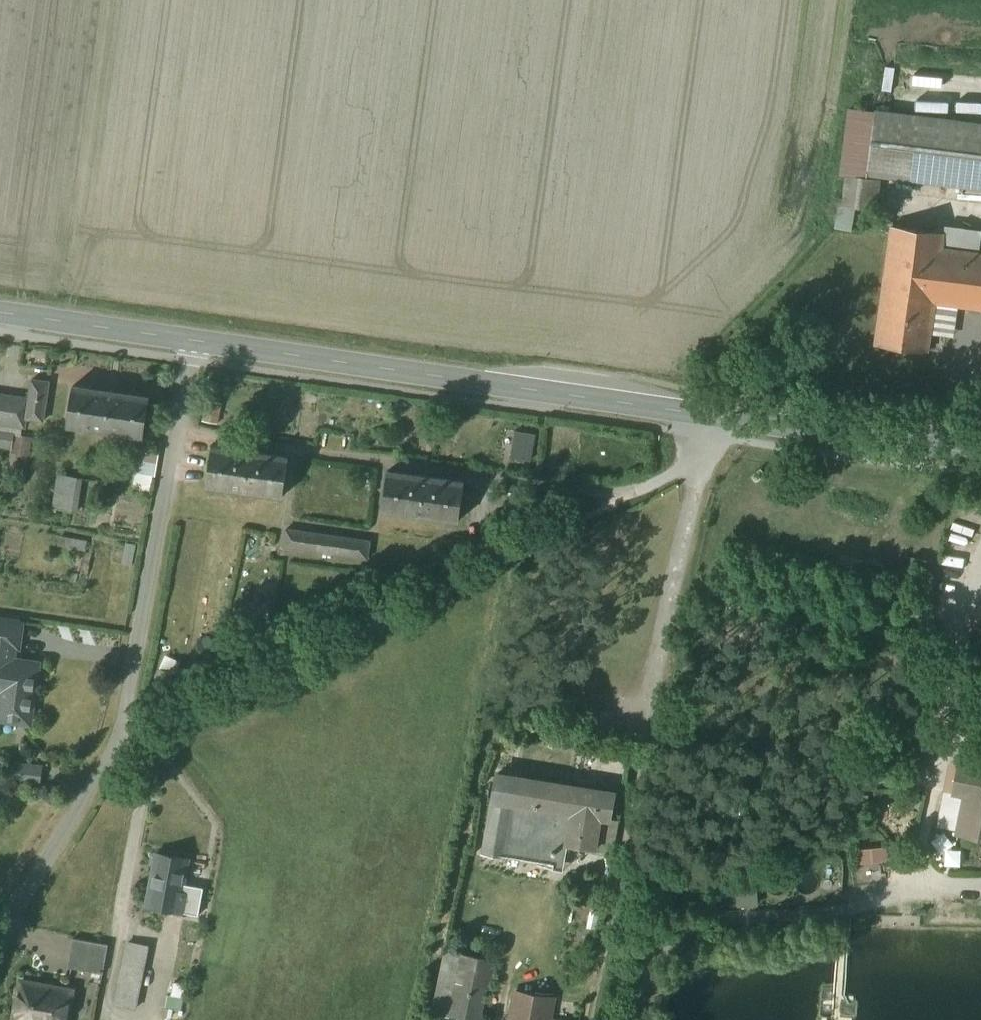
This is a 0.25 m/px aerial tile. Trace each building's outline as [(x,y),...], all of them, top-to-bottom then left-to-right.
[(876,111),(869,170),(980,184),(980,124),(876,111)] [(881,180),(847,176),(844,206),(877,210),(881,180)] [(892,226),(883,290),(937,297),(936,303),(980,309),(980,252),(943,248),(945,233),(892,226)] [(937,297),(883,290),(876,344),(929,351),(936,303),(937,297)] [(50,382),(32,379),(29,398),(26,419),(44,421),(50,382)] [(150,397),(73,385),(67,425),(144,437),(150,397)] [(0,394),(0,423),(25,427),(26,419),(29,398),(0,394)] [(289,456),(212,446),(207,485),(283,496),(289,456)] [(157,467),(139,464),(138,473),(156,476),(157,467)] [(465,481),(388,471),(382,510),(459,521),(465,481)] [(533,494),(510,492),(509,505),(532,506),(533,494)] [(370,541),(286,529),(284,546),(368,558),(370,541)] [(977,604),(971,638),(980,639),(980,605),(977,604)] [(0,615),(0,645),(16,647),(19,648),(23,623),(21,622),(21,618),(0,615)] [(0,645),(0,688),(3,688),(0,706),(0,718),(30,722),(38,663),(14,659),(16,647),(0,645)] [(959,764),(954,792),(966,794),(958,832),(980,836),(980,768),(959,764)] [(23,766),(14,765),(12,778),(21,779),(23,766)] [(41,769),(23,766),(21,779),(39,782),(41,769)] [(616,792),(498,773),(485,852),(563,866),(568,844),(595,848),(600,817),(611,819),(616,792)] [(189,859),(156,853),(147,905),(184,912),(199,915),(202,895),(183,891),(189,859)] [(109,944),(73,938),(68,967),(103,973),(109,944)] [(149,945),(129,941),(124,965),(144,969),(149,945)] [(494,960),(445,952),(433,1011),(480,1019),(486,988),(489,988),(494,960)] [(144,969),(124,965),(117,1004),(136,1008),(144,969)] [(22,981),(21,985),(18,987),(16,995),(19,998),(15,1019),(67,1019),(72,990),(22,981)] [(517,992),(512,1019),(550,1019),(554,999),(517,992)]
